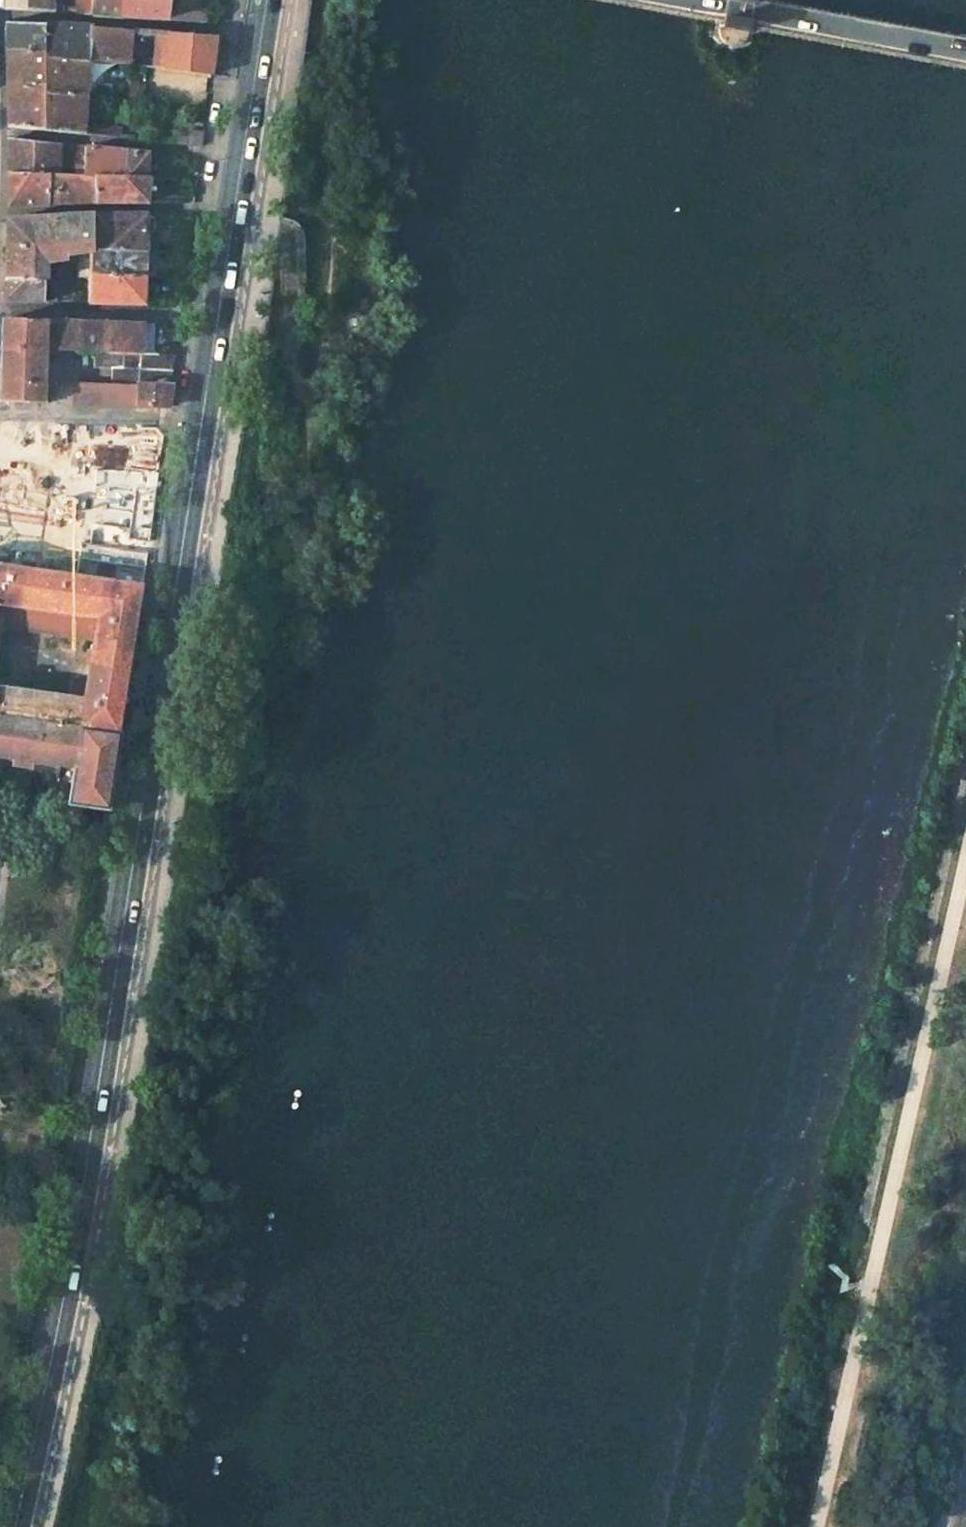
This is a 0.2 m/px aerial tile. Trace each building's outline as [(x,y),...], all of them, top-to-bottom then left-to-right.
[(3,11),(48,14),(49,0),(2,0),(3,11)] [(73,16),(89,16),(90,0),(74,0),(73,16)] [(89,16),(138,20),(161,21),(164,0),(90,0),(89,16)] [(171,7),(169,22),(204,24),(206,9),(171,7)] [(5,24),(5,52),(90,63),(94,30),(59,27),(5,24)] [(134,32),(94,30),(90,63),(129,68),(134,32)] [(146,33),(134,32),(129,68),(164,72),(168,34),(146,33)] [(213,37),(168,34),(164,72),(207,78),(213,37)] [(5,52),(6,87),(86,97),(90,63),(5,52)] [(6,87),(7,127),(39,130),(81,135),(82,125),(86,97),(6,87)] [(82,125),(81,135),(116,139),(118,128),(82,125)] [(118,128),(116,139),(138,141),(139,131),(118,128)] [(171,130),(169,144),(198,148),(200,134),(171,130)] [(7,141),(7,175),(47,177),(57,178),(57,146),(7,141)] [(57,146),(57,178),(80,179),(83,149),(57,146)] [(83,149),(80,179),(94,179),(144,182),(145,155),(83,149)] [(7,175),(6,208),(24,207),(46,206),(47,177),(7,175)] [(47,177),(46,206),(79,204),(94,204),(94,179),(80,179),(57,178),(47,177)] [(94,179),(94,204),(131,204),(143,204),(144,182),(94,179)] [(5,225),(3,280),(43,280),(45,259),(69,259),(69,253),(77,254),(76,275),(86,276),(88,253),(91,217),(5,225)] [(91,217),(88,253),(141,254),(142,238),(143,218),(91,217)] [(143,218),(142,238),(155,239),(156,218),(149,218),(143,218)] [(86,276),(85,280),(139,281),(141,254),(88,253),(86,276)] [(3,280),(3,301),(41,302),(43,280),(3,280)] [(85,280),(84,303),(115,303),(139,304),(139,281),(85,280)] [(0,385),(0,403),(37,405),(40,350),(73,352),(76,324),(2,320),(0,385)] [(76,324),(73,352),(94,352),(135,353),(137,326),(76,324)] [(94,352),(93,367),(112,368),(133,370),(135,353),(94,352)] [(173,355),(135,353),(133,370),(171,372),(173,355)] [(112,368),(111,385),(129,386),(129,384),(131,384),(133,370),(112,368)] [(171,372),(133,370),(131,384),(169,386),(171,372)] [(62,383),(60,406),(126,409),(129,386),(111,385),(62,383)] [(129,386),(126,409),(166,411),(169,386),(131,384),(129,384),(129,386)] [(39,426),(31,461),(40,467),(121,475),(126,429),(39,426)] [(63,575),(68,546),(42,542),(15,537),(22,494),(25,479),(0,476),(0,566),(63,575)] [(22,494),(15,537),(42,542),(46,509),(22,494)] [(116,582),(141,585),(151,512),(126,510),(116,582)] [(69,807),(107,813),(119,737),(123,709),(141,585),(116,582),(63,575),(0,566),(0,628),(93,643),(84,700),(0,689),(0,758),(75,769),(69,807)]
